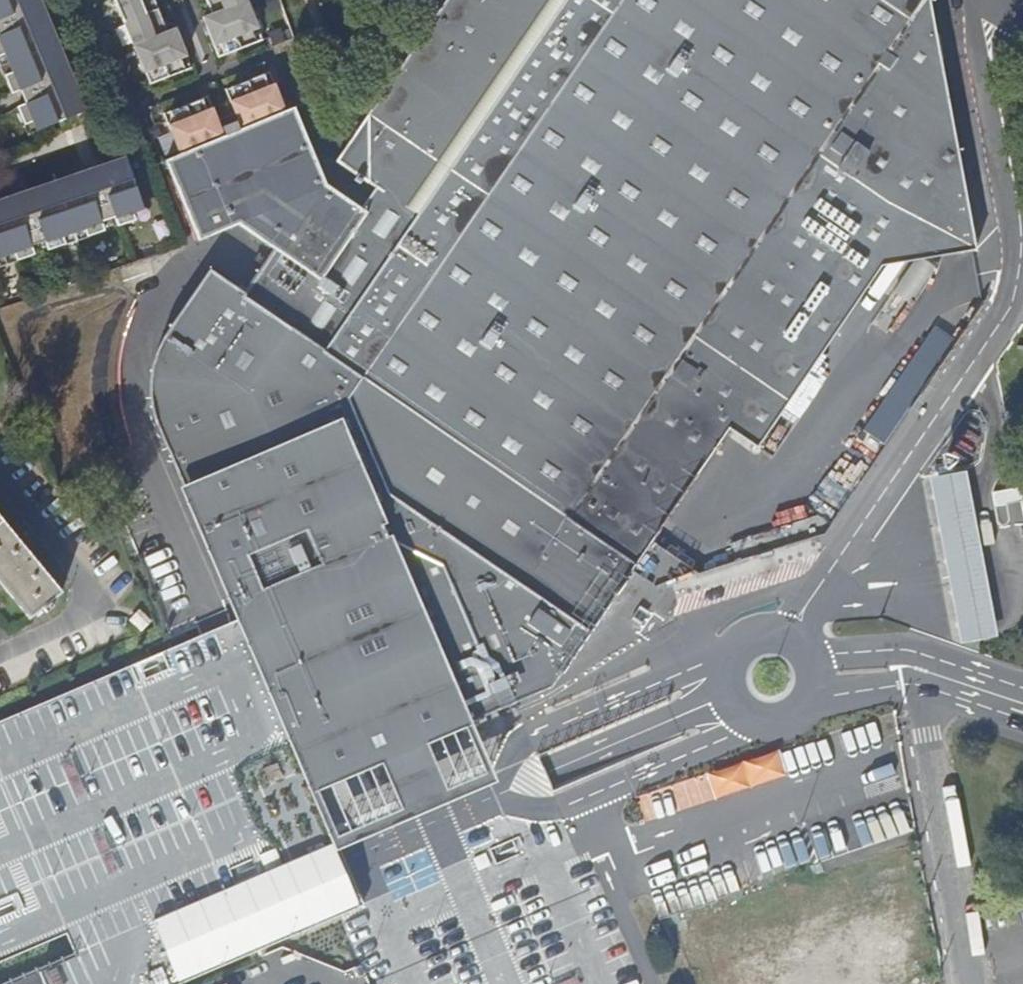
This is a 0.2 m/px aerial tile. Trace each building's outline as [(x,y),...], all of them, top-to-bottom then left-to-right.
[(42,0),(0,0),(0,19),(19,11),(24,24),(0,34),(0,55),(7,52),(14,69),(6,72),(13,91),(46,78),(51,90),(19,103),(26,122),(34,119),(38,128),(87,108),(42,0)] [(168,79),(153,39),(144,16),(138,0),(116,0),(126,23),(135,46),(151,86),(168,79)] [(168,79),(171,78),(192,70),(176,30),(167,33),(158,11),(154,0),(138,0),(144,16),(153,39),(168,79)] [(636,568),(729,430),(758,449),(833,339),(882,272),(978,254),(956,137),(931,0),(449,0),(370,115),(370,184),(377,190),(361,212),(336,194),(286,211),(242,226),(277,250),(274,255),(269,262),(245,296),(204,268),(190,278),(164,310),(156,326),(147,357),(147,398),(155,430),(160,438),(315,792),(553,691),(636,568)] [(230,54),(216,14),(211,0),(209,0),(215,15),(206,18),(222,58),(230,54)] [(230,54),(243,49),(265,40),(249,1),(249,0),(211,0),(216,14),(230,54)] [(286,211),(336,194),(329,189),(296,109),(287,112),(272,73),(241,85),(256,125),(286,211)] [(242,226),(286,211),(256,125),(241,85),(227,91),(236,115),(227,118),(218,122),(209,98),(180,110),(195,150),(226,232),(242,226)] [(201,242),(226,232),(195,150),(180,110),(165,115),(181,156),(167,162),(201,242)] [(86,229),(89,237),(106,231),(103,222),(116,218),(119,227),(137,221),(134,213),(145,209),(127,159),(99,169),(111,203),(106,205),(105,201),(96,204),(86,173),(29,192),(36,211),(23,215),(16,197),(0,203),(0,259),(86,229)] [(261,256),(269,262),(274,255),(270,253),(261,256)] [(970,646),(997,641),(970,491),(967,471),(927,476),(934,513),(959,642),(970,646)] [(0,518),(0,582),(5,588),(31,619),(62,594),(24,547),(0,518)] [(230,606),(195,621),(200,632),(235,617),(230,606)] [(707,772),(716,798),(790,773),(781,746),(707,772)] [(742,897),(675,919),(692,968),(759,946),(742,897)]
